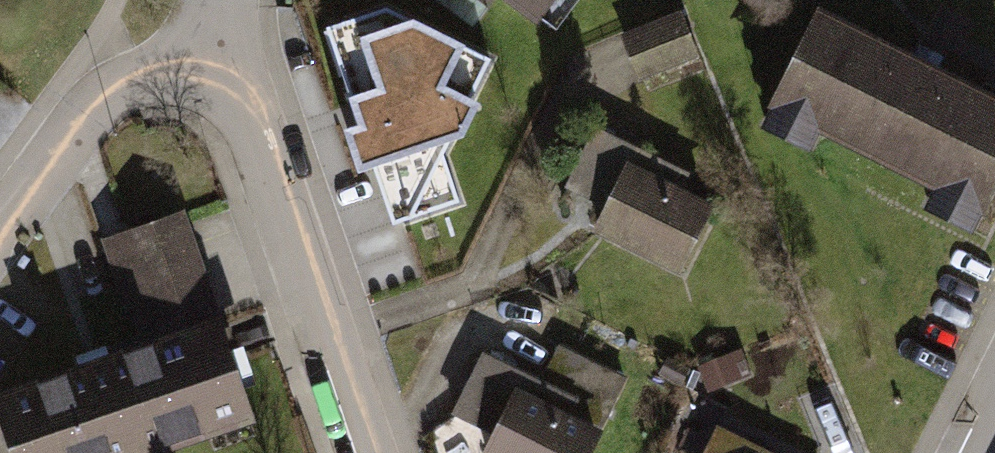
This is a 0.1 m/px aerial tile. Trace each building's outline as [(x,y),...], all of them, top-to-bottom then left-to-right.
[(546,29),(568,0),(506,0),(546,29)] [(680,17),(625,36),(640,83),(696,64),(680,17)] [(417,71),(367,179),(455,220),(505,113),(485,104),(504,63),(421,24),(402,65),(417,71)] [(824,24),(779,112),(790,118),(776,145),(822,168),(834,145),(957,207),(947,227),(987,248),(994,232),(994,111),(824,24)] [(597,137),(565,203),(610,225),(601,244),(681,282),(715,213),(685,199),(692,183),(597,137)] [(0,393),(0,402),(17,452),(181,452),(259,427),(189,211),(101,239),(137,349),(0,393)] [(458,423),(504,444),(499,452),(605,452),(609,443),(592,435),(618,379),(561,353),(544,390),(485,363),(458,423)] [(715,452),(747,452),(720,441),(715,452)]
